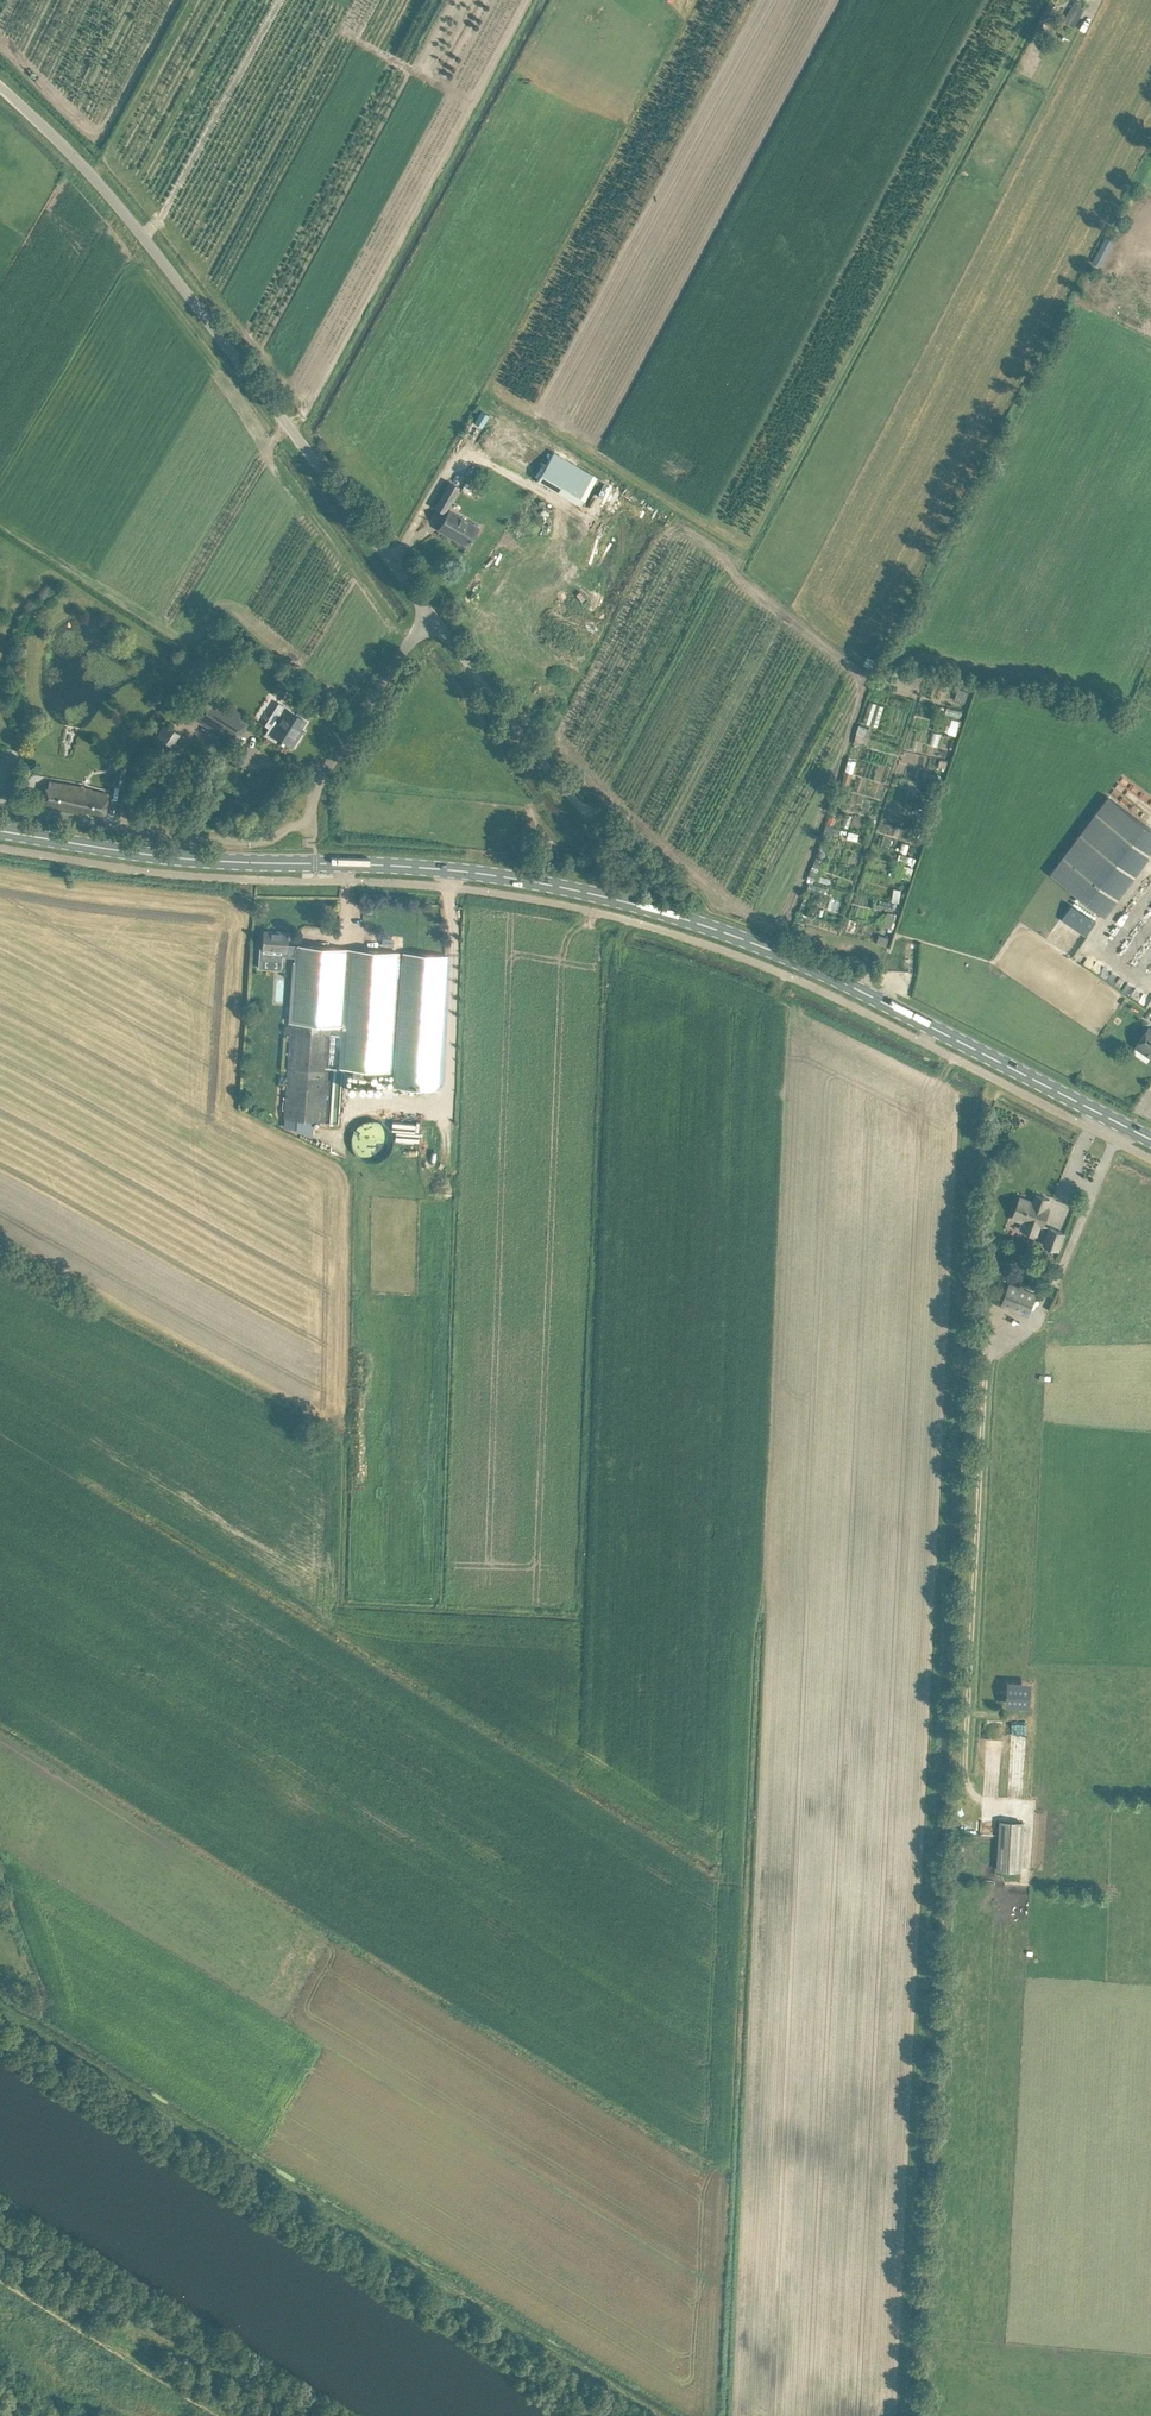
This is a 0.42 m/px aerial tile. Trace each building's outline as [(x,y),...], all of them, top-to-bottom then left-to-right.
[(1076,3),(1065,22),(1075,28),(1086,9),(1076,3)] [(1050,4),(1036,30),(1042,34),(1056,7),(1050,4)] [(1099,244),(1093,256),(1103,262),(1109,249),(1099,244)] [(472,451),(516,463),(519,450),(506,446),(507,442),(482,435),(480,443),(475,441),(472,451)] [(553,452),(538,479),(581,504),(596,478),(553,452)] [(535,472),(534,458),(523,459),(524,472),(535,472)] [(450,481),(441,498),(449,503),(459,486),(450,481)] [(467,546),(478,527),(450,510),(439,529),(467,546)] [(157,683),(151,693),(161,699),(167,689),(157,683)] [(958,688),(954,700),(964,704),(969,692),(958,688)] [(206,695),(193,716),(236,743),(249,721),(206,695)] [(871,702),(864,723),(878,727),(885,707),(871,702)] [(299,730),(306,719),(281,704),(273,717),(274,718),(265,734),(275,740),(277,738),(283,742),(284,741),(292,746),(298,737),(293,734),(296,728),(299,730)] [(952,719),(948,733),(956,735),(960,722),(952,719)] [(860,725),(858,732),(865,735),(868,727),(860,725)] [(167,726),(156,743),(169,752),(180,734),(167,726)] [(939,746),(943,734),(933,731),(929,743),(939,746)] [(23,748),(23,750),(23,751),(24,752),(25,753),(26,754),(28,754),(29,753),(30,752),(31,751),(31,750),(31,748),(30,747),(29,746),(28,745),(26,745),(25,746),(24,747),(23,748)] [(849,757),(840,789),(847,792),(856,759),(849,757)] [(127,760),(114,759),(111,782),(124,784),(127,760)] [(941,759),(940,766),(947,768),(948,761),(941,759)] [(106,802),(108,793),(91,790),(91,788),(73,785),(50,782),(49,789),(41,787),(39,802),(104,814),(106,802)] [(1047,871),(1103,913),(1150,848),(1150,811),(1113,783),(1047,871)] [(929,796),(927,802),(935,805),(937,798),(929,796)] [(917,806),(915,813),(922,815),(924,808),(917,806)] [(829,815),(827,823),(834,825),(836,818),(829,815)] [(919,817),(915,831),(921,832),(925,819),(919,817)] [(825,825),(823,833),(831,835),(833,827),(825,825)] [(913,830),(911,839),(921,841),(923,833),(921,832),(915,831),(913,830)] [(849,832),(847,839),(857,841),(859,834),(849,832)] [(902,842),(900,852),(907,854),(909,844),(902,842)] [(536,845),(535,855),(555,857),(556,847),(536,845)] [(900,854),(898,860),(914,865),(917,859),(900,854)] [(814,861),(809,877),(815,879),(821,863),(819,862),(814,861)] [(904,865),(900,877),(910,880),(913,868),(904,865)] [(880,900),(879,906),(893,909),(894,903),(893,903),(880,900)] [(1096,922),(1072,906),(1062,920),(1086,937),(1096,922)] [(887,912),(883,927),(891,929),(895,915),(887,912)] [(264,930),(263,938),(262,938),(262,941),(263,941),(263,948),(282,950),(281,955),(295,956),(296,947),(287,946),(288,932),(264,930)] [(879,935),(877,943),(887,946),(889,938),(879,935)] [(296,947),(295,956),(295,959),(294,959),(289,1024),(290,1024),(331,1027),(330,1035),(342,1036),(348,948),(298,944),(297,947),(296,947)] [(398,952),(348,948),(342,1036),(340,1068),(390,1071),(398,952)] [(403,952),(393,1087),(438,1090),(447,955),(403,952)] [(331,1027),(290,1024),(284,1118),(297,1119),(313,1120),(324,1121),(330,1035),(331,1027)] [(1149,1027),(1135,1046),(1136,1047),(1138,1044),(1150,1053),(1150,1028),(1149,1027)] [(284,1118),(284,1127),(297,1128),(297,1119),(284,1118)] [(297,1128),(297,1130),(312,1135),(313,1120),(297,1119),(297,1128)] [(383,1158),(384,1157),(386,1156),(387,1155),(388,1153),(389,1152),(390,1151),(391,1149),(392,1147),(392,1145),(392,1144),(393,1143),(393,1141),(393,1139),(393,1137),(392,1135),(392,1133),(391,1132),(390,1130),(389,1128),(387,1126),(386,1125),(385,1124),(383,1123),(382,1122),(379,1120),(377,1120),(375,1120),(372,1119),(370,1119),(368,1120),(365,1121),(362,1122),(360,1123),(359,1124),(358,1125),(356,1126),(355,1128),(354,1129),(353,1131),(353,1132),(352,1133),(352,1135),(351,1137),(351,1139),(351,1141),(351,1143),(352,1145),(352,1147),(353,1149),(354,1151),(355,1153),(357,1154),(357,1155),(358,1156),(360,1157),(361,1158),(362,1159),(363,1159),(365,1160),(368,1161),(371,1161),(372,1161),(373,1161),(375,1161),(377,1160),(379,1160),(381,1159),(383,1158)] [(1050,1208),(1047,1207),(1050,1199),(1036,1194),(1033,1202),(1020,1197),(1014,1214),(1027,1219),(1023,1230),(1036,1235),(1040,1224),(1043,1225),(1050,1208)] [(1065,1233),(1050,1227),(1044,1244),(1058,1250),(1065,1233)] [(1030,1280),(1027,1287),(1035,1290),(1038,1283),(1030,1280)] [(1001,1304),(1028,1315),(1037,1292),(1010,1282),(1001,1304)] [(1004,1706),(1029,1707),(1029,1681),(1004,1680),(1004,1706)] [(973,1822),(973,1809),(961,1809),(962,1823),(973,1822)] [(1024,1822),(1000,1821),(997,1868),(1021,1870),(1024,1822)]
